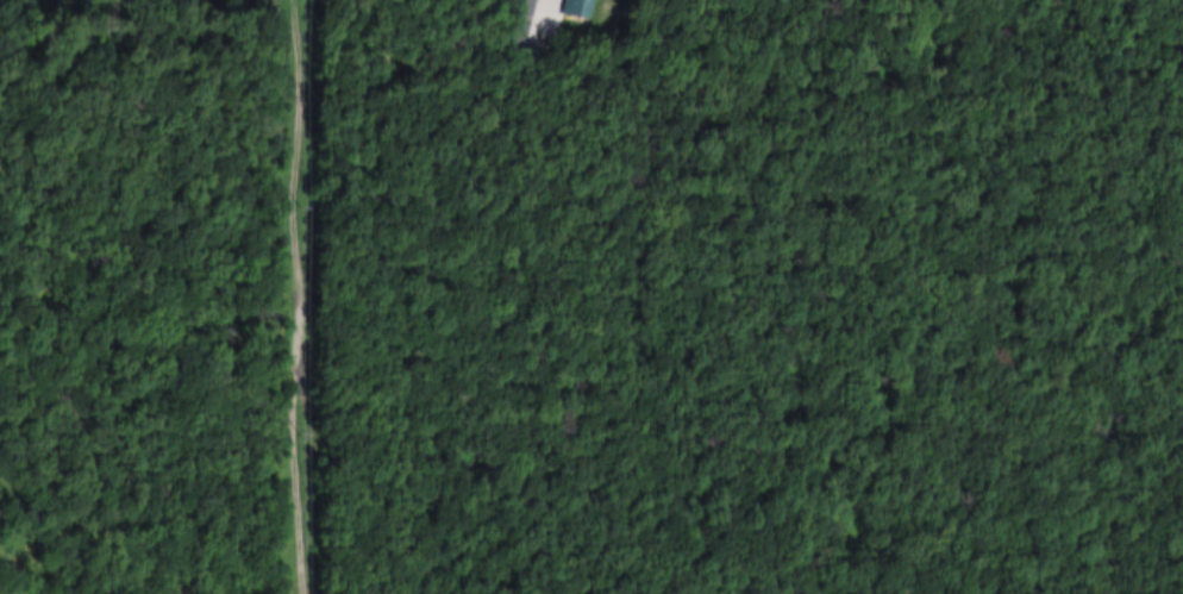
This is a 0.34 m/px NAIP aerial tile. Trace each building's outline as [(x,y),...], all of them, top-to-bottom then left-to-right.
[(568,0),(565,15),(596,20),(599,0),(567,0),(568,0)]
